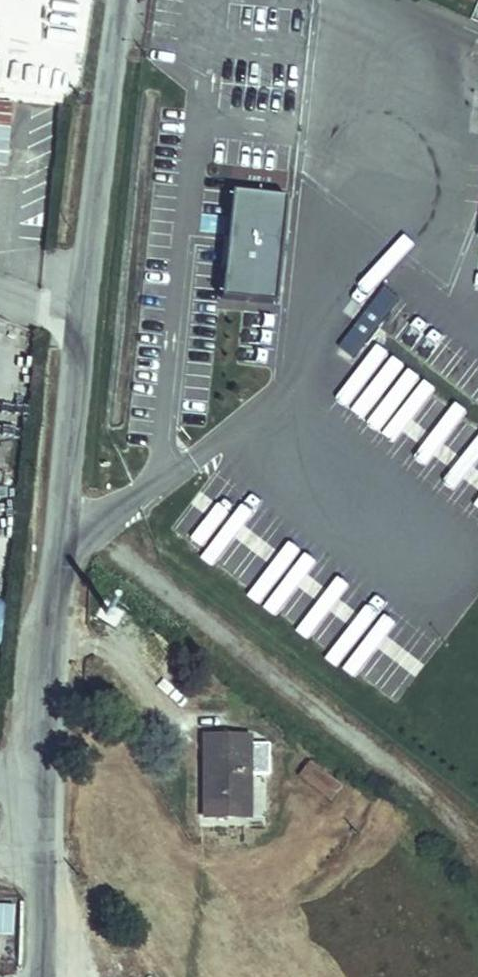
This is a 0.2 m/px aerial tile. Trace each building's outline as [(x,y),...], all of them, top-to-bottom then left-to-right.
[(6,40),(43,48),(52,0),(13,0),(11,0),(7,0),(5,11),(11,11),(6,40)] [(234,184),(226,292),(280,296),(287,187),(234,184)] [(10,511),(16,451),(0,450),(0,510),(10,511)] [(0,524),(0,609),(8,525),(0,524)] [(248,737),(204,736),(203,817),(248,818),(248,737)] [(341,787),(311,763),(301,776),(331,800),(341,787)]
